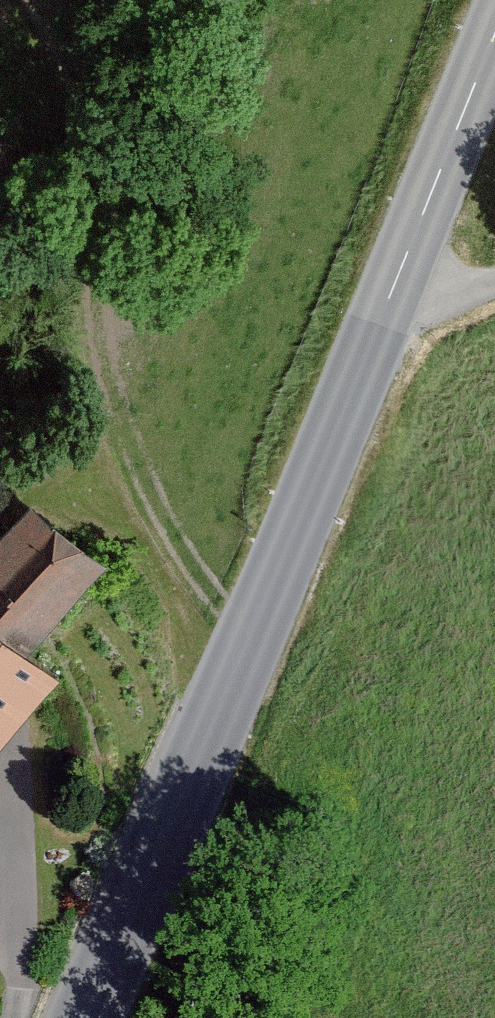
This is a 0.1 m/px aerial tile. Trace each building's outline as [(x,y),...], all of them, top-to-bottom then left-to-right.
[(30,503),(0,537),(0,749),(60,681),(28,653),(103,567),(30,503)]
